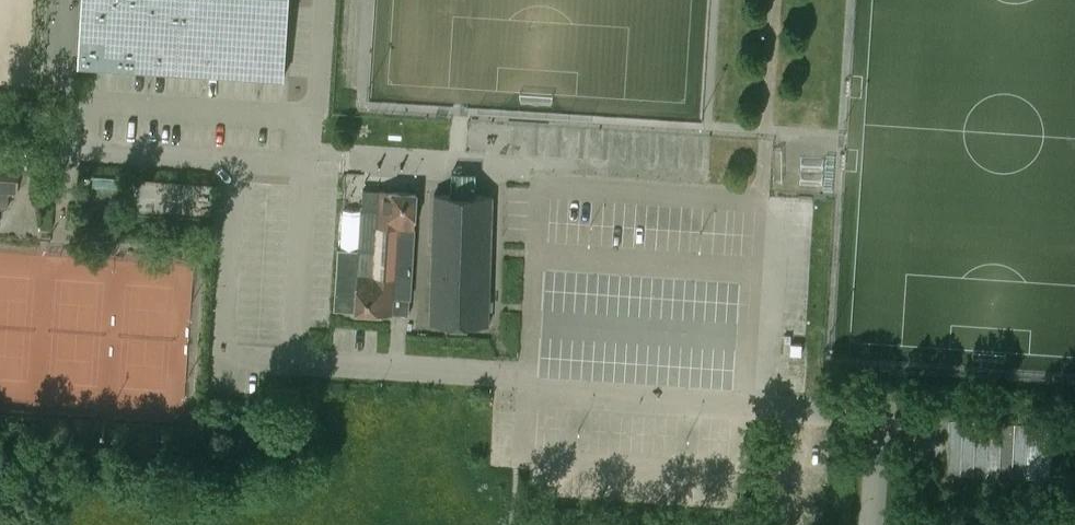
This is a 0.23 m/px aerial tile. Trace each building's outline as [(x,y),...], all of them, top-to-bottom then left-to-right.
[(80,64),(284,78),(289,0),(83,0),(84,2),(80,64)] [(8,207),(9,192),(18,193),(20,172),(35,173),(37,145),(0,142),(0,207),(8,207)] [(417,192),(381,190),(364,189),(360,249),(338,248),(335,310),(392,313),(409,314),(410,297),(417,192)] [(493,194),(435,193),(431,323),(489,325),(493,194)] [(790,354),(801,355),(802,344),(791,344),(790,354)] [(1053,424),(950,420),(948,474),(1050,478),(1053,424)]
